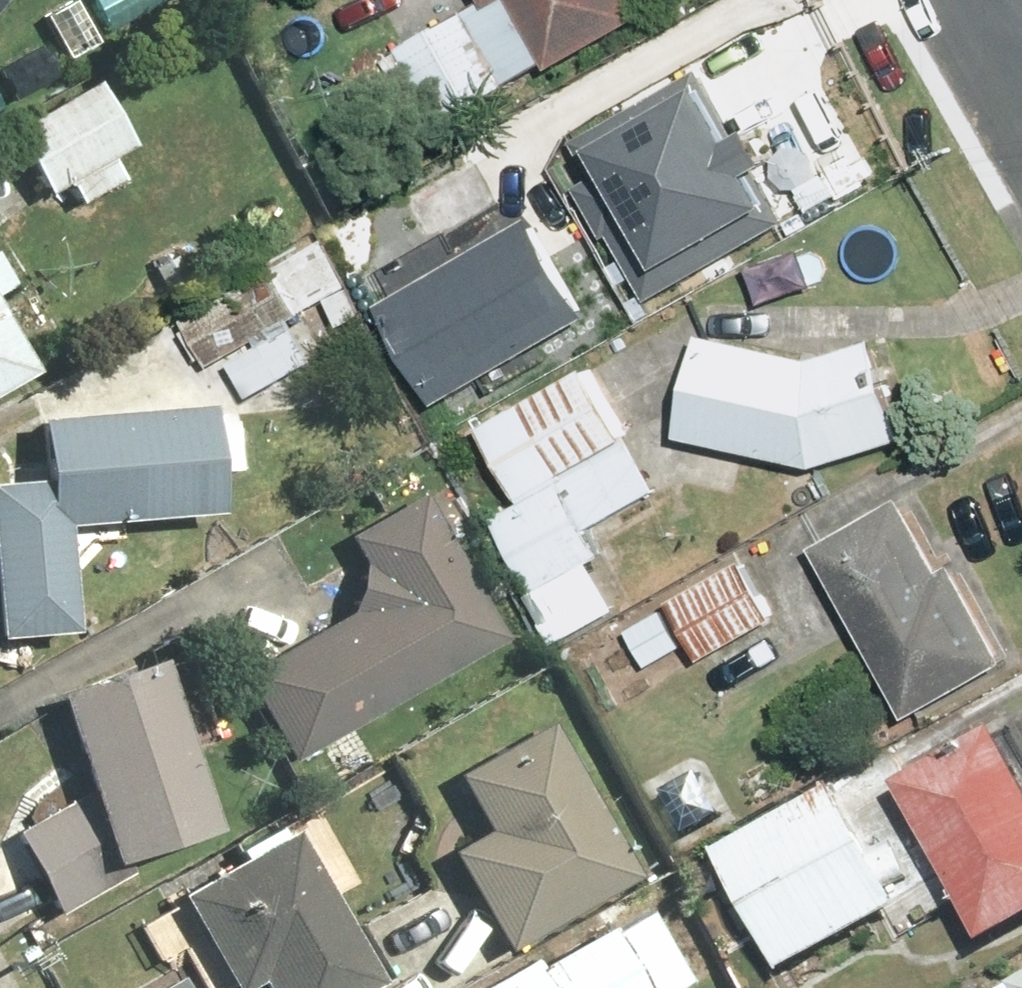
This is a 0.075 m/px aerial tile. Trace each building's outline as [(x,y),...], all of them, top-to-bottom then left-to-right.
[(13,0),(0,0),(0,15),(13,0)] [(402,45),(445,125),(631,25),(617,0),(485,0),(402,45)] [(99,84),(12,135),(50,199),(70,187),(83,208),(128,181),(115,158),(136,146),(99,84)] [(604,145),(670,285),(802,223),(759,130),(734,141),(712,95),(604,145)] [(532,220),(391,301),(449,401),(590,320),(532,220)] [(220,367),(237,358),(258,398),(329,359),(308,320),(368,287),(341,237),(193,317),(220,367)] [(13,289),(0,266),(0,296),(13,289)] [(38,372),(0,306),(0,394),(38,372)] [(820,358),(710,334),(688,436),(821,465),(914,436),(883,338),(820,358)] [(597,364),(488,425),(531,503),(504,518),(544,588),(535,593),(562,642),(624,608),(599,563),(616,554),(601,527),(667,490),(597,364)] [(239,474),(236,410),(44,419),(49,527),(223,518),(221,475),(239,474)] [(352,615),(245,679),(290,759),(508,635),(428,494),(350,537),(368,568),(352,615)] [(909,494),(820,546),(920,717),(1017,660),(948,542),(940,547),(909,494)] [(742,559),(676,602),(711,658),(778,615),(742,559)] [(166,665),(61,700),(114,863),(220,828),(166,665)] [(488,829),(450,851),(512,954),(643,875),(550,722),(458,779),(488,829)] [(902,789),(988,939),(1021,919),(1021,757),(1007,730),(902,789)] [(834,788),(719,854),(789,976),(904,910),(834,788)] [(56,814),(18,833),(59,915),(97,896),(56,814)] [(173,908),(218,987),(227,987),(231,986),(232,987),(256,987),(263,984),(265,987),(374,987),(384,983),(299,831),(180,897),(183,903),(173,908)] [(489,987),(690,987),(692,987),(650,911),(540,974),(534,963),(489,987)] [(163,987),(192,987),(186,976),(163,987)]
